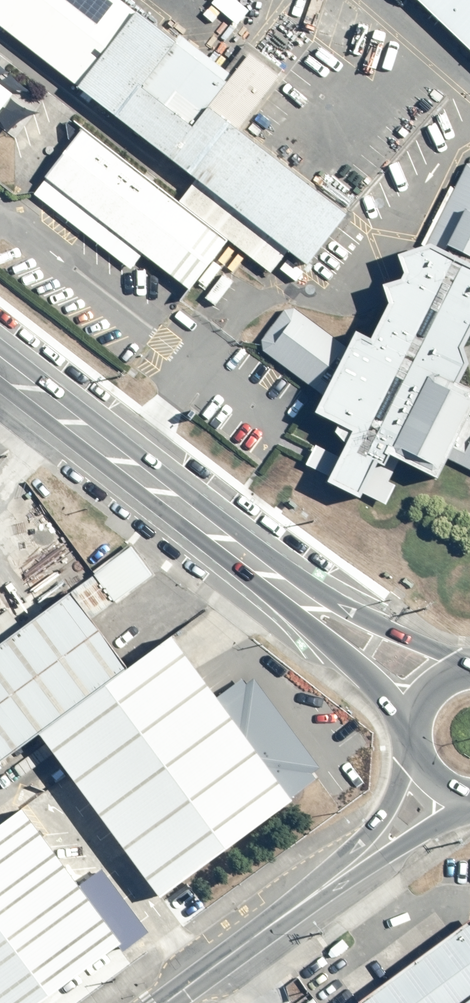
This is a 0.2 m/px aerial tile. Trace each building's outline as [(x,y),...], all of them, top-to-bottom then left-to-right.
[(111,0),(0,0),(0,28),(63,77),(119,6),(111,0)] [(305,0),(253,0),(230,28),(303,86),(345,32),(305,0)] [(469,51),(469,0),(414,0),(469,51)] [(205,74),(119,6),(63,77),(288,254),(329,203),(226,122),(269,67),(233,38),(205,74)] [(211,234),(71,124),(31,173),(172,284),(211,234)] [(309,410),(345,427),(319,479),(362,500),(388,448),(425,466),(431,453),(469,472),(469,388),(435,372),(469,300),(469,156),(452,147),(409,236),(397,231),(342,343),(270,295),(242,338),(318,393),(309,410)] [(28,727),(117,662),(63,588),(0,634),(0,747),(28,727)] [(157,633),(117,662),(28,727),(151,895),(280,801),(157,633)] [(11,806),(0,814),(0,1002),(19,1002),(108,939),(11,806)] [(454,912),(345,994),(352,1002),(469,1002),(469,933),(454,912)]
